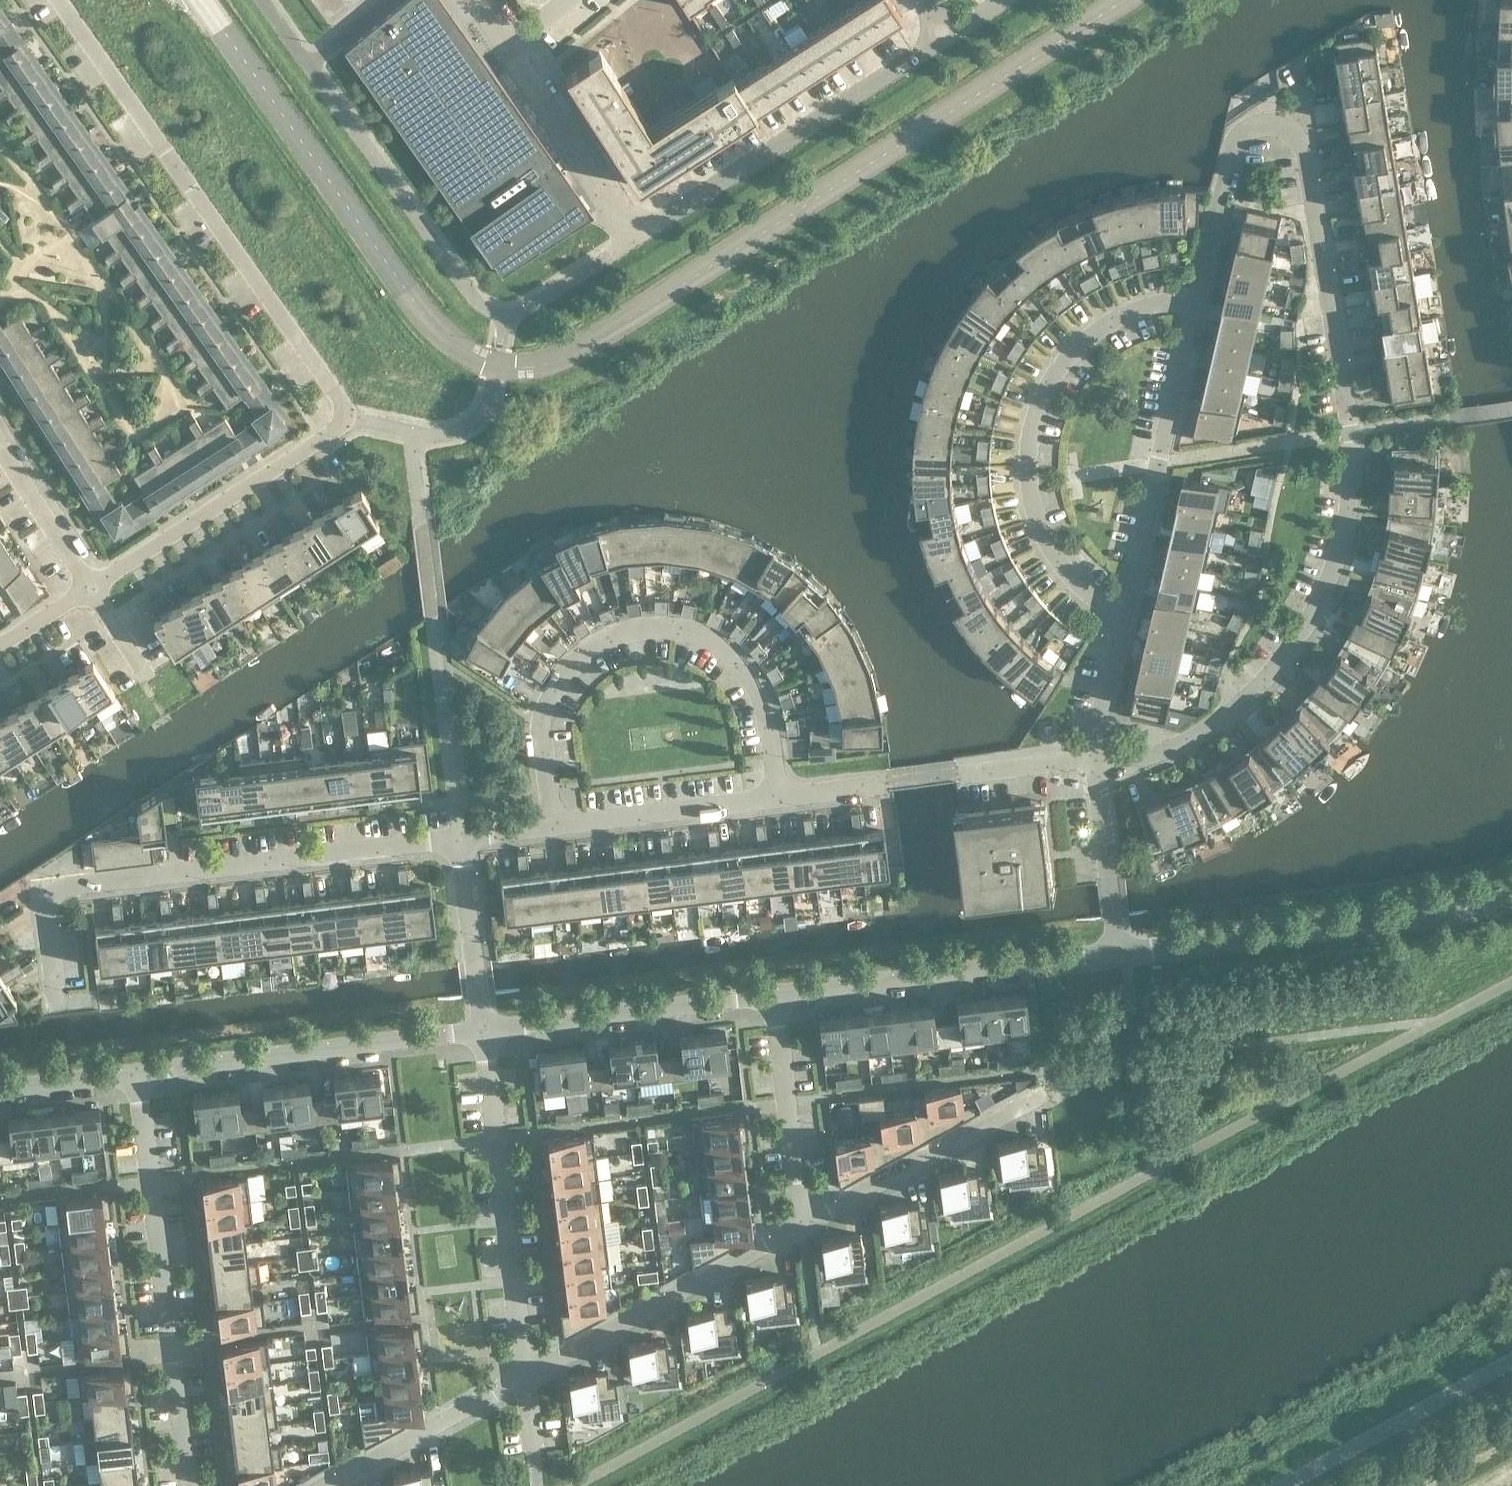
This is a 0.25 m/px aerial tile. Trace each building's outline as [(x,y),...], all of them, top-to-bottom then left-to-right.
[(345,50),(375,93),(455,36),(429,0),(405,0),(345,50)] [(688,8),(701,0),(683,0),(688,8)] [(864,0),(863,0),(845,11),(864,40),(882,28),(864,0)] [(891,0),(864,0),(882,28),(901,16),(891,0)] [(1500,27),(1511,28),(1511,0),(1502,0),(1500,27)] [(716,2),(709,7),(716,17),(722,13),(716,2)] [(769,4),(762,9),(768,19),(775,14),(769,4)] [(6,54),(6,55),(16,48),(9,38),(17,32),(1,9),(0,10),(0,46),(6,54)] [(864,40),(845,11),(827,23),(846,52),(864,40)] [(716,17),(722,27),(729,23),(722,13),(716,17)] [(775,29),(782,25),(775,14),(768,19),(775,29)] [(846,52),(827,23),(809,35),(828,64),(846,52)] [(1500,27),(1499,57),(1511,57),(1511,28),(1500,27)] [(732,28),(726,32),(732,42),(739,38),(732,28)] [(17,32),(9,38),(16,48),(6,55),(6,54),(0,58),(0,83),(3,87),(4,89),(39,64),(17,32)] [(1336,41),(1338,54),(1342,76),(1381,70),(1375,34),(1336,41)] [(828,64),(809,35),(791,46),(809,75),(828,64)] [(492,89),(455,36),(375,93),(502,273),(521,261),(508,242),(559,206),(542,183),(559,171),(498,84),(492,89)] [(738,52),(745,48),(739,38),(732,42),(738,52)] [(809,75),(791,46),(773,58),(791,87),(809,75)] [(600,50),(565,73),(638,185),(755,110),(736,81),(735,81),(732,76),(650,128),(600,50)] [(1499,57),(1499,87),(1511,87),(1511,57),(1499,57)] [(773,99),(791,87),(773,58),(754,70),(773,99)] [(39,64),(4,89),(3,87),(0,89),(0,99),(7,93),(18,108),(19,110),(55,85),(39,64)] [(773,99),(754,70),(736,81),(755,110),(773,99)] [(1385,92),(1381,70),(1342,76),(1344,91),(1337,92),(1338,100),(1346,99),(1385,92)] [(692,85),(699,96),(717,84),(710,73),(692,85)] [(634,90),(628,81),(623,85),(629,93),(634,90)] [(70,107),(55,85),(19,110),(18,108),(6,117),(11,123),(22,115),(33,130),(34,132),(70,107)] [(1499,87),(1499,111),(1511,110),(1511,87),(1499,87)] [(1389,115),(1385,92),(1346,99),(1348,113),(1341,114),(1342,123),(1349,122),(1349,121),(1389,115)] [(85,128),(70,107),(34,132),(33,130),(22,138),(26,145),(38,137),(49,152),(50,154),(85,128)] [(1499,111),(1500,134),(1511,134),(1511,110),(1499,111)] [(1392,137),(1389,115),(1349,121),(1349,122),(1352,136),(1345,137),(1346,145),(1353,144),(1392,137)] [(101,150),(85,128),(50,154),(49,152),(37,160),(42,167),(53,159),(64,174),(65,175),(101,150)] [(1500,134),(1502,165),(1511,164),(1511,134),(1500,134)] [(1396,160),(1392,137),(1353,144),(1355,158),(1348,159),(1350,168),(1357,167),(1357,166),(1396,160)] [(116,172),(101,150),(65,175),(64,174),(52,182),(57,188),(68,180),(79,195),(80,197),(116,172)] [(1400,182),(1396,160),(1357,166),(1357,167),(1359,181),(1352,182),(1353,190),(1360,189),(1400,182)] [(1502,165),(1505,195),(1511,194),(1511,164),(1502,165)] [(132,194),(116,172),(80,197),(79,195),(68,203),(72,210),(84,202),(95,217),(91,220),(102,235),(106,233),(105,232),(136,210),(135,209),(127,198),(132,194)] [(1404,205),(1400,182),(1360,189),(1363,203),(1356,204),(1357,213),(1364,212),(1364,211),(1404,205)] [(1187,188),(1183,188),(1163,190),(1167,226),(1188,225),(1188,203),(1192,203),(1192,192),(1188,192),(1187,188)] [(1167,226),(1163,190),(1140,193),(1147,229),(1167,226)] [(1147,229),(1140,193),(1118,198),(1128,234),(1147,229)] [(1128,234),(1118,198),(1096,205),(1109,240),(1128,234)] [(1109,240),(1096,205),(1077,213),(1092,247),(1109,240)] [(1407,227),(1404,205),(1364,211),(1364,212),(1366,226),(1359,227),(1361,235),(1368,234),(1407,227)] [(140,206),(135,209),(136,210),(105,232),(106,233),(117,249),(105,257),(110,263),(121,255),(120,253),(156,228),(140,206)] [(1092,247),(1077,213),(1058,223),(1076,255),(1092,247)] [(1245,216),(1240,238),(1275,246),(1280,224),(1276,223),(1277,220),(1267,217),(1266,221),(1245,216)] [(1076,255),(1058,223),(1039,235),(1059,265),(1076,255)] [(1509,224),(1502,225),(1504,241),(1511,240),(1511,243),(1511,224),(1509,224)] [(1411,250),(1407,227),(1368,234),(1370,249),(1363,250),(1365,258),(1372,257),(1411,250)] [(171,250),(156,228),(120,253),(121,255),(132,270),(120,278),(125,285),(136,277),(135,275),(171,250)] [(1059,265),(1039,235),(1020,248),(1043,277),(1059,265)] [(1275,246),(1240,238),(1235,259),(1270,267),(1275,246)] [(1291,242),(1292,250),(1305,249),(1304,240),(1291,242)] [(1043,277),(1020,248),(1004,262),(1029,289),(1043,277)] [(1306,258),(1305,249),(1292,250),(1293,259),(1306,258)] [(186,272),(171,250),(135,275),(136,277),(147,292),(136,300),(140,306),(152,298),(151,297),(186,272)] [(1415,273),(1411,250),(1372,257),(1374,271),(1367,272),(1368,281),(1375,279),(1415,273)] [(1179,251),(1170,252),(1171,264),(1180,264),(1179,251)] [(1161,253),(1152,254),(1155,267),(1163,265),(1161,253)] [(1155,267),(1152,254),(1144,256),(1146,269),(1155,267)] [(1270,267),(1235,259),(1230,280),(1265,289),(1270,267)] [(1126,261),(1118,264),(1122,276),(1131,273),(1126,261)] [(1029,289),(1004,262),(989,277),(1016,302),(1029,289)] [(1122,276),(1118,264),(1110,267),(1114,279),(1122,276)] [(202,294),(186,272),(151,297),(152,298),(163,314),(151,322),(156,328),(167,320),(166,319),(202,294)] [(1096,273),(1089,277),(1095,288),(1103,284),(1096,273)] [(1419,295),(1415,273),(1375,279),(1378,294),(1371,295),(1372,303),(1379,302),(1419,295)] [(1016,302),(989,277),(974,295),(1003,317),(1016,302)] [(1095,288),(1089,277),(1081,282),(1087,293),(1095,288)] [(1265,289),(1230,280),(1225,302),(1260,310),(1265,289)] [(1291,285),(1289,294),(1302,297),(1304,289),(1291,285)] [(1066,292),(1059,297),(1067,307),(1074,302),(1066,292)] [(217,315),(202,294),(166,319),(167,320),(178,335),(166,343),(171,350),(182,342),(181,340),(217,315)] [(1302,297),(1289,294),(1287,302),(1299,306),(1302,297)] [(1003,317),(974,295),(961,313),(992,333),(1003,317)] [(1422,318),(1419,295),(1379,302),(1381,316),(1374,317),(1376,326),(1383,324),(1422,318)] [(1067,307),(1059,297),(1052,303),(1060,313),(1067,307)] [(1260,310),(1225,302),(1221,321),(1256,329),(1260,310)] [(992,333),(961,313),(949,333),(981,351),(992,333)] [(1041,313),(1035,319),(1044,328),(1051,322),(1041,313)] [(35,338),(36,339),(48,332),(44,325),(32,333),(20,315),(2,326),(0,323),(0,360),(35,338)] [(232,337),(217,315),(181,340),(182,342),(193,357),(181,365),(186,372),(198,364),(196,362),(232,337)] [(1373,318),(1366,319),(1367,326),(1375,325),(1373,318)] [(1426,340),(1422,318),(1383,324),(1385,339),(1378,340),(1379,348),(1387,347),(1426,340)] [(1044,328),(1035,319),(1029,326),(1039,335),(1044,328)] [(1256,329),(1221,321),(1216,341),(1251,349),(1256,329)] [(1282,327),(1282,335),(1295,335),(1295,327),(1282,327)] [(981,351),(949,333),(939,354),(973,369),(981,351)] [(1295,344),(1295,335),(1282,335),(1282,344),(1295,344)] [(247,358),(232,337),(196,362),(198,364),(208,379),(197,387),(201,393),(213,385),(212,383),(247,358)] [(0,360),(0,363),(13,383),(49,360),(51,362),(62,354),(58,347),(46,355),(36,339),(35,338),(0,360)] [(1018,340),(1013,347),(1024,354),(1029,347),(1018,340)] [(1430,363),(1426,340),(1387,347),(1389,361),(1382,362),(1383,371),(1390,369),(1430,363)] [(1251,349),(1216,341),(1212,361),(1247,369),(1251,349)] [(1024,354),(1013,347),(1008,355),(1019,362),(1024,354)] [(973,369),(939,354),(931,375),(965,387),(973,369)] [(268,389),(247,358),(212,383),(213,385),(227,406),(245,394),(244,393),(252,387),(258,396),(268,389)] [(49,360),(13,383),(27,406),(64,382),(65,384),(77,376),(72,370),(61,377),(51,362),(49,360)] [(1247,369),(1212,361),(1207,381),(1242,389),(1247,369)] [(1436,398),(1430,363),(1390,369),(1396,405),(1436,398)] [(1281,368),(1280,377),(1293,378),(1294,370),(1281,368)] [(1000,371),(996,379),(1008,384),(1012,376),(1000,371)] [(965,387),(931,375),(924,397),(960,406),(965,387)] [(1293,378),(1280,377),(1279,386),(1292,387),(1293,378)] [(1008,384),(996,379),(993,387),(1005,392),(1008,384)] [(1245,390),(1242,389),(1207,381),(1203,401),(1241,410),(1245,390)] [(64,382),(27,406),(41,428),(78,404),(79,406),(91,398),(87,392),(75,399),(65,384),(64,382)] [(244,393),(245,394),(259,414),(254,417),(257,421),(237,434),(236,435),(242,445),(251,439),(256,448),(281,432),(278,427),(285,422),(280,416),(285,412),(268,389),(258,396),(252,387),(244,393)] [(960,406),(924,397),(919,420),(956,426),(960,406)] [(1241,410),(1203,401),(1197,423),(1235,432),(1241,410)] [(1277,403),(1276,412),(1289,413),(1290,405),(1277,403)] [(78,404),(41,428),(56,450),(92,427),(93,428),(105,421),(101,414),(89,422),(79,406),(78,404)] [(987,404),(985,413),(997,416),(999,407),(987,404)] [(1289,413),(1276,412),(1275,420),(1288,422),(1289,413)] [(997,416),(985,413),(982,421),(995,424),(997,416)] [(225,416),(204,430),(202,431),(225,468),(256,448),(251,439),(242,445),(236,435),(237,434),(225,416)] [(197,434),(180,445),(203,482),(225,468),(202,431),(204,430),(196,418),(189,423),(197,434)] [(956,426),(919,420),(917,443),(953,446),(956,426)] [(92,427),(56,450),(70,472),(107,449),(108,450),(119,443),(115,436),(103,444),(93,428),(92,427)] [(980,439),(979,448),(991,449),(992,440),(980,439)] [(953,446),(917,443),(916,466),(953,466),(953,446)] [(148,449),(156,461),(157,460),(181,496),(203,482),(180,445),(162,457),(155,445),(148,449)] [(1393,447),(1393,449),(1396,449),(1396,460),(1395,467),(1393,467),(1393,473),(1392,482),(1440,484),(1441,463),(1441,461),(1437,461),(1437,447),(1441,447),(1441,445),(1393,447)] [(991,449),(979,448),(978,457),(991,458),(991,449)] [(107,449),(70,472),(90,503),(100,497),(95,488),(103,483),(103,484),(122,472),(108,450),(107,449)] [(157,460),(156,461),(134,475),(146,493),(147,492),(153,502),(144,507),(150,516),(181,496),(157,460)] [(1259,467),(1253,492),(1258,493),(1255,503),(1269,507),(1279,462),(1259,467)] [(954,486),(953,466),(916,466),(917,489),(954,486)] [(992,482),(991,474),(978,475),(979,484),(992,482)] [(1185,477),(1180,499),(1215,507),(1220,485),(1185,477)] [(993,491),(992,482),(979,484),(980,492),(993,491)] [(1440,484),(1392,482),(1392,490),(1392,497),(1394,497),(1393,504),(1392,514),(1390,514),(1390,515),(1437,522),(1437,521),(1433,521),(1435,507),(1439,507),(1439,506),(1440,484)] [(100,497),(90,503),(106,528),(111,525),(115,531),(122,527),(125,532),(150,516),(144,507),(153,502),(147,492),(146,493),(125,506),(122,501),(117,504),(103,484),(103,483),(95,488),(100,497)] [(956,504),(954,486),(917,489),(919,510),(956,504)] [(369,508),(360,493),(335,503),(337,506),(338,506),(357,534),(355,535),(357,537),(379,523),(369,507),(369,508)] [(1218,508),(1215,507),(1180,499),(1175,519),(1214,528),(1218,508)] [(959,522),(956,504),(919,510),(924,530),(959,522)] [(996,513),(995,504),(982,507),(984,516),(996,513)] [(338,506),(337,506),(315,516),(317,519),(318,519),(336,547),(355,535),(357,534),(338,506)] [(664,512),(664,516),(663,556),(682,559),(687,519),(688,515),(664,512)] [(999,521),(996,513),(984,516),(986,524),(999,521)] [(596,522),(597,526),(608,564),(626,559),(619,519),(619,515),(596,522)] [(1437,522),(1390,515),(1390,517),(1392,517),(1390,528),(1388,534),(1386,534),(1385,540),(1384,540),(1382,548),(1429,559),(1434,539),(1434,537),(1431,536),(1433,523),(1437,523),(1437,522)] [(664,516),(642,518),(644,557),(663,556),(664,516)] [(642,518),(619,519),(626,559),(644,557),(642,518)] [(318,519),(317,519),(295,529),(297,532),(298,532),(316,560),(317,559),(336,547),(318,519)] [(687,519),(682,559),(700,561),(709,522),(687,519)] [(1214,528),(1175,519),(1171,539),(1209,548),(1214,528)] [(731,530),(709,522),(700,561),(718,567),(731,530)] [(965,541),(959,522),(924,530),(930,553),(965,541)] [(597,526),(575,532),(590,569),(608,564),(597,526)] [(1252,528),(1251,537),(1263,538),(1265,530),(1252,528)] [(752,537),(731,530),(718,567),(735,573),(752,537)] [(298,532),(297,532),(275,542),(277,545),(278,545),(296,573),(295,574),(296,576),(319,562),(317,559),(316,560),(298,532)] [(590,569),(575,532),(554,542),(560,553),(561,553),(573,577),(574,577),(590,569)] [(1007,545),(1004,536),(992,541),(996,550),(1007,545)] [(772,549),(752,537),(735,573),(751,583),(772,549)] [(1263,538),(1251,537),(1249,545),(1262,547),(1263,538)] [(1209,548),(1171,539),(1166,559),(1201,567),(1204,568),(1209,548)] [(972,560),(965,541),(930,553),(938,574),(972,560)] [(278,545),(277,545),(254,555),(257,558),(258,558),(276,586),(295,574),(296,573),(278,545)] [(1011,552),(1007,545),(996,550),(999,558),(1011,552)] [(1429,559),(1382,548),(1380,556),(1381,556),(1379,563),(1381,563),(1380,570),(1376,580),(1374,579),(1374,580),(1419,596),(1419,595),(1416,594),(1420,581),(1423,582),(1424,580),(1429,559)] [(791,560),(772,549),(751,583),(767,592),(791,560)] [(8,551),(0,555),(0,583),(20,570),(19,569),(8,551)] [(561,553),(560,553),(540,563),(562,597),(580,588),(574,577),(573,577),(561,553)] [(258,558),(257,558),(234,568),(236,571),(238,571),(256,599),(257,598),(276,586),(258,558)] [(1201,567),(1166,559),(1162,579),(1197,587),(1201,567)] [(808,575),(791,560),(767,592),(781,605),(808,576),(808,575)] [(980,576),(972,560),(938,574),(947,593),(980,576)] [(562,597),(540,563),(523,578),(548,609),(562,597)] [(1021,571),(1017,564),(1006,571),(1010,578),(1021,571)] [(19,569),(20,570),(0,583),(0,606),(2,610),(4,608),(8,614),(20,606),(16,601),(36,588),(22,567),(19,569)] [(1247,568),(1245,577),(1258,579),(1260,571),(1247,568)] [(238,571),(236,571),(214,581),(216,584),(217,584),(235,612),(234,613),(236,615),(258,601),(257,598),(256,599),(238,571)] [(1026,579),(1021,571),(1010,578),(1015,586),(1026,579)] [(811,572),(808,575),(808,576),(781,605),(795,618),(825,591),(828,588),(811,572)] [(989,592),(980,576),(947,593),(957,611),(989,592)] [(1258,579),(1245,577),(1244,586),(1257,588),(1258,579)] [(548,609),(523,578),(505,592),(533,620),(548,609)] [(1200,588),(1197,587),(1162,579),(1157,599),(1192,607),(1195,607),(1200,588)] [(1419,596),(1374,580),(1373,582),(1376,582),(1372,593),(1369,599),(1367,598),(1364,604),(1360,611),(1404,631),(1413,610),(1410,609),(1415,596),(1419,597),(1419,596)] [(217,584),(216,584),(194,594),(196,597),(197,597),(215,625),(234,613),(235,612),(217,584)] [(825,591),(795,618),(806,633),(838,609),(825,591)] [(533,620),(505,592),(491,609),(521,635),(533,620)] [(1000,608),(989,592),(957,611),(970,630),(1000,608)] [(1041,598),(1036,592),(1026,600),(1032,607),(1041,598)] [(197,597),(196,597),(174,607),(176,610),(177,610),(195,638),(196,637),(215,625),(197,597)] [(1047,605),(1041,598),(1032,607),(1038,613),(1047,605)] [(1192,607),(1157,599),(1152,620),(1187,628),(1192,607)] [(640,600),(633,601),(635,613),(642,612),(640,600)] [(635,613),(633,601),(627,602),(629,614),(635,613)] [(684,601),(681,613),(688,614),(691,603),(684,601)] [(697,604),(691,603),(688,614),(694,616),(697,604)] [(612,606),(606,609),(610,620),(616,618),(612,606)] [(1013,624),(1000,608),(970,630),(985,648),(1013,624)] [(1236,608),(1232,616),(1244,622),(1248,614),(1236,608)] [(521,635),(491,609),(476,627),(509,649),(521,635)] [(610,620),(606,609),(600,611),(604,622),(610,620)] [(712,609),(707,620),(712,623),(718,612),(712,609)] [(851,627),(838,609),(806,633),(817,648),(852,628),(851,627)] [(177,610),(176,610),(154,620),(169,644),(175,654),(198,639),(196,637),(195,638),(177,610)] [(1404,631),(1360,611),(1357,619),(1354,625),(1356,626),(1354,632),(1348,642),(1346,640),(1346,642),(1387,666),(1388,665),(1384,663),(1391,650),(1394,652),(1404,631)] [(724,615),(718,612),(712,623),(718,626),(724,615)] [(1065,622),(1059,616),(1051,626),(1057,631),(1065,622)] [(1244,622),(1232,616),(1228,624),(1240,630),(1244,622)] [(585,619),(579,623),(586,633),(591,629),(585,619)] [(1187,628),(1152,620),(1147,641),(1182,649),(1187,628)] [(1072,627),(1065,622),(1057,631),(1064,637),(1072,627)] [(586,633),(579,623),(573,626),(580,636),(586,633)] [(737,623),(730,632),(735,636),(742,627),(737,623)] [(1026,638),(1013,624),(985,648),(1001,665),(1026,638)] [(855,625),(851,627),(852,628),(817,648),(825,665),(865,647),(855,625)] [(509,649),(476,627),(465,648),(500,667),(509,649)] [(748,631),(742,627),(735,636),(740,641),(748,631)] [(560,638),(555,642),(564,651),(568,646),(560,638)] [(1041,651),(1026,638),(1001,665),(1018,680),(1041,651)] [(759,641),(750,649),(754,654),(763,646),(759,641)] [(1182,649),(1147,641),(1143,662),(1178,670),(1182,649)] [(564,651),(555,642),(550,647),(559,656),(564,651)] [(1387,666),(1346,642),(1345,643),(1347,644),(1341,653),(1337,658),(1336,657),(1332,663),(1332,662),(1327,669),(1366,697),(1379,678),(1376,676),(1383,664),(1387,666)] [(768,651),(763,646),(754,654),(759,659),(768,651)] [(874,668),(865,647),(825,665),(833,682),(870,669),(874,668)] [(1216,648),(1213,656),(1225,660),(1228,652),(1216,648)] [(1057,663),(1041,651),(1018,680),(1037,694),(1049,701),(1068,670),(1057,663)] [(1225,660),(1213,656),(1210,664),(1222,669),(1225,660)] [(540,662),(536,667),(546,674),(550,668),(540,662)] [(1178,670),(1143,662),(1138,683),(1173,691),(1178,670)] [(105,678),(95,663),(71,673),(73,677),(74,676),(92,704),(91,705),(92,707),(115,693),(105,678)] [(777,664),(766,669),(770,675),(780,669),(777,664)] [(546,674),(536,667),(533,672),(542,679),(546,674)] [(783,675),(780,669),(770,675),(773,681),(783,675)] [(870,669),(833,682),(837,700),(875,691),(870,669)] [(1366,697),(1327,669),(1322,676),(1318,682),(1320,683),(1316,688),(1309,697),(1308,695),(1307,696),(1343,728),(1344,727),(1341,724),(1349,713),(1353,716),(1353,715),(1366,697)] [(74,676),(73,677),(51,686),(53,690),(54,689),(72,717),(91,705),(92,704),(74,676)] [(1173,691),(1138,683),(1133,705),(1153,710),(1153,714),(1163,716),(1164,712),(1168,713),(1173,691)] [(1203,686),(1202,695),(1214,698),(1216,689),(1203,686)] [(384,688),(386,700),(394,699),(393,687),(384,688)] [(54,689),(53,690),(30,699),(33,702),(34,702),(52,730),(53,729),(72,717),(54,689)] [(790,689),(779,693),(781,699),(792,695),(790,689)] [(881,713),(875,691),(837,700),(841,718),(881,713)] [(795,701),(801,699),(800,693),(793,696),(795,701)] [(794,702),(792,695),(781,699),(783,705),(794,702)] [(1214,698),(1202,695),(1200,704),(1213,706),(1214,698)] [(1343,728),(1307,696),(1306,697),(1308,699),(1300,707),(1296,711),(1294,710),(1289,714),(1283,720),(1316,755),(1333,739),(1330,736),(1340,726),(1343,728)] [(34,702),(33,702),(10,712),(12,715),(13,715),(32,743),(30,744),(32,746),(55,732),(53,729),(52,730),(34,702)] [(356,709),(344,710),(346,725),(358,724),(356,709)] [(384,709),(376,710),(378,725),(386,724),(384,709)] [(881,737),(881,713),(841,718),(841,738),(881,737)] [(12,715),(0,721),(0,739),(11,756),(13,755),(30,744),(32,743),(13,715),(12,715)] [(111,715),(103,720),(108,728),(116,723),(111,715)] [(101,718),(95,722),(101,731),(106,727),(101,718)] [(1316,755),(1283,720),(1277,726),(1272,731),(1274,732),(1269,737),(1261,744),(1259,742),(1258,743),(1288,780),(1289,780),(1286,777),(1297,768),(1300,770),(1316,755)] [(799,730),(798,723),(786,725),(787,731),(799,730)] [(311,726),(302,727),(303,736),(312,735),(311,726)] [(14,758),(13,755),(11,756),(0,739),(0,767),(14,758)] [(432,787),(426,739),(389,744),(390,754),(391,754),(396,791),(432,787)] [(808,757),(818,757),(818,743),(808,743),(808,757)] [(1288,780),(1258,743),(1257,743),(1259,745),(1250,752),(1244,755),(1243,754),(1238,757),(1237,757),(1230,762),(1257,802),(1276,789),(1274,786),(1285,778),(1287,781),(1288,780)] [(390,754),(389,744),(368,746),(369,757),(370,757),(376,806),(382,805),(381,793),(396,791),(391,754),(390,754)] [(305,754),(283,757),(290,816),(297,816),(295,804),(310,802),(305,765),(306,765),(305,754)] [(290,816),(283,757),(261,760),(267,807),(282,805),(284,817),(290,816)] [(370,757),(369,757),(348,759),(353,797),(368,795),(369,807),(376,806),(370,757)] [(353,797),(348,759),(327,762),(333,811),(340,810),(338,798),(353,797)] [(267,807),(261,760),(239,762),(240,773),(241,773),(247,822),(254,821),(252,809),(267,807)] [(333,811),(327,762),(306,765),(305,765),(310,802),(325,800),(326,812),(333,811)] [(1257,802),(1230,762),(1223,766),(1224,766),(1218,770),(1219,772),(1214,775),(1204,781),(1203,779),(1202,779),(1224,822),(1225,821),(1223,818),(1235,811),(1237,814),(1257,802)] [(220,773),(219,773),(195,776),(195,778),(185,780),(187,796),(197,795),(200,816),(224,813),(220,775),(221,775),(220,773)] [(240,773),(221,775),(220,775),(224,813),(239,811),(241,823),(247,822),(241,773),(240,773)] [(1224,822),(1202,779),(1201,780),(1202,782),(1192,786),(1186,789),(1185,787),(1179,790),(1179,789),(1171,792),(1189,837),(1210,828),(1209,825),(1222,819),(1223,822),(1224,822)] [(137,804),(140,834),(141,834),(145,862),(155,860),(153,843),(157,843),(157,839),(167,838),(165,820),(162,796),(161,789),(137,804)] [(1189,837),(1171,792),(1163,796),(1157,798),(1158,800),(1152,803),(1142,806),(1141,804),(1139,805),(1153,851),(1154,850),(1153,846),(1166,842),(1168,845),(1189,837)] [(173,795),(162,796),(165,820),(176,818),(173,795)] [(1053,882),(1044,804),(958,815),(967,891),(975,890),(976,900),(1045,892),(1044,884),(1053,882)] [(862,821),(860,810),(851,812),(853,823),(862,821)] [(814,827),(813,816),(804,817),(805,828),(814,827)] [(863,832),(862,821),(853,823),(854,833),(858,832),(863,872),(888,869),(883,829),(863,832)] [(766,833),(765,822),(756,823),(757,834),(766,833)] [(815,838),(814,827),(805,828),(806,839),(811,838),(817,886),(840,883),(835,835),(815,838)] [(719,839),(717,828),(708,829),(710,840),(719,839)] [(858,832),(854,833),(835,835),(840,883),(864,880),(863,872),(858,832)] [(768,844),(766,833),(757,834),(759,845),(763,844),(768,884),(769,892),(793,889),(787,841),(768,844)] [(141,834),(140,834),(91,840),(95,868),(145,862),(141,834)] [(671,845),(670,834),(661,835),(662,846),(671,845)] [(811,838),(806,839),(787,841),(793,889),(817,886),(811,838)] [(720,850),(719,839),(710,840),(711,851),(715,850),(720,890),(744,887),(739,847),(720,850)] [(623,851),(622,840),(613,841),(614,852),(623,851)] [(763,844),(759,845),(739,847),(744,887),(768,884),(763,844)] [(672,855),(671,845),(662,846),(663,857),(668,856),(674,904),(698,901),(697,893),(692,853),(672,855)] [(576,857),(574,846),(565,847),(567,858),(576,857)] [(715,850),(711,851),(692,853),(697,893),(720,890),(715,850)] [(625,861),(623,851),(614,852),(616,862),(620,862),(626,910),(650,907),(644,859),(625,861)] [(528,863),(527,852),(518,853),(519,864),(528,863)] [(668,856),(663,857),(644,859),(650,907),(674,904),(668,856)] [(577,867),(576,857),(567,858),(568,868),(573,868),(577,907),(578,915),(602,912),(596,865),(577,867)] [(1159,870),(1155,860),(1147,863),(1151,873),(1159,870)] [(620,862),(616,862),(596,865),(602,912),(626,910),(620,862)] [(530,873),(528,863),(519,864),(520,874),(525,874),(530,913),(554,910),(549,871),(530,873)] [(407,866),(403,867),(398,868),(400,879),(409,877),(407,866)] [(573,868),(568,868),(549,871),(554,910),(577,907),(573,868)] [(360,872),(355,873),(351,874),(352,884),(361,883),(360,872)] [(525,874),(520,874),(500,877),(506,924),(531,921),(530,913),(525,874)] [(410,888),(409,877),(400,879),(401,889),(405,889),(410,928),(435,925),(430,885),(410,888)] [(312,878),(308,879),(303,879),(304,890),(313,889),(312,878)] [(362,894),(361,883),(352,884),(353,895),(358,894),(364,942),(387,939),(382,891),(362,894)] [(264,884),(260,885),(255,885),(257,896),(266,895),(264,884)] [(315,900),(313,889),(304,890),(306,901),(310,900),(315,940),(339,937),(334,897),(315,900)] [(405,889),(401,889),(382,891),(387,939),(411,936),(410,928),(405,889)] [(217,890),(212,891),(208,891),(209,902),(218,901),(217,890)] [(358,894),(353,895),(334,897),(339,937),(340,944),(364,942),(358,894)] [(267,906),(266,895),(257,896),(258,907),(263,906),(268,953),(292,950),(286,903),(267,906)] [(169,896),(165,897),(160,897),(161,908),(170,907),(169,896)] [(310,900),(306,901),(286,903),(292,950),(316,947),(315,940),(310,900)] [(219,912),(218,901),(209,902),(210,913),(215,912),(221,959),(245,956),(239,909),(219,912)] [(121,902),(117,902),(112,903),(114,914),(123,913),(121,902)] [(263,906),(258,907),(239,909),(245,956),(268,953),(263,906)] [(172,917),(170,907),(161,908),(163,919),(167,918),(173,965),(197,962),(191,915),(172,917)] [(215,912),(210,913),(191,915),(197,962),(221,959),(215,912)] [(124,923),(123,913),(114,914),(115,924),(120,924),(125,964),(125,971),(149,968),(143,921),(124,923)] [(761,917),(763,928),(772,927),(771,915),(761,917)] [(167,918),(163,919),(143,921),(149,968),(173,965),(167,918)] [(120,924),(115,924),(95,927),(100,967),(125,964),(120,924)] [(19,961),(9,967),(14,975),(24,969),(19,961)] [(9,967),(1,973),(3,977),(0,979),(0,1021),(18,1018),(9,1003),(16,998),(5,981),(14,975),(9,967)] [(1007,1032),(1007,1037),(1030,1034),(1025,993),(1003,996),(1007,1032)] [(985,1035),(1007,1032),(1003,996),(980,999),(985,1035)] [(959,1021),(947,1022),(950,1044),(964,1042),(963,1037),(985,1035),(980,999),(957,1002),(959,1021)] [(914,1048),(950,1044),(947,1022),(935,1024),(933,1005),(909,1008),(914,1048)] [(886,1010),(891,1046),(891,1051),(914,1048),(909,1008),(886,1010)] [(868,1049),(891,1046),(886,1010),(864,1013),(868,1049)] [(841,1016),(846,1052),(868,1049),(864,1013),(841,1016)] [(824,1060),(847,1057),(846,1052),(841,1016),(819,1019),(824,1060)] [(731,1071),(726,1030),(703,1033),(708,1069),(707,1069),(707,1074),(731,1071)] [(703,1033),(680,1036),(682,1055),(670,1056),(673,1078),(687,1076),(687,1072),(707,1069),(708,1069),(703,1033)] [(658,1058),(656,1039),(632,1042),(637,1083),(673,1078),(670,1056),(658,1058)] [(632,1042),(609,1045),(611,1064),(599,1065),(602,1087),(637,1083),(632,1042)] [(587,1067),(585,1048),(561,1051),(566,1087),(587,1084),(587,1089),(602,1087),(599,1065),(587,1067)] [(561,1051),(539,1053),(544,1094),(567,1091),(566,1087),(561,1051)] [(1010,1057),(1011,1064),(1024,1063),(1023,1055),(1010,1057)] [(999,1066),(1011,1064),(1010,1057),(998,1059),(999,1066)] [(965,1063),(952,1064),(953,1071),(966,1070),(965,1063)] [(940,1073),(953,1071),(952,1064),(939,1066),(940,1073)] [(907,1070),(894,1071),(895,1079),(908,1077),(907,1070)] [(882,1080),(895,1079),(894,1071),(881,1073),(882,1080)] [(385,1114),(380,1073),(357,1076),(362,1112),(361,1112),(362,1117),(385,1114)] [(861,1075),(849,1077),(850,1084),(862,1083),(861,1075)] [(357,1076),(334,1079),(336,1098),(324,1099),(327,1121),(341,1119),(341,1114),(361,1112),(362,1112),(357,1076)] [(1036,1076),(1016,1078),(1017,1090),(1036,1079),(1036,1076)] [(837,1086),(850,1084),(849,1077),(836,1079),(837,1086)] [(312,1101),(310,1082),(286,1085),(291,1121),(312,1118),(313,1123),(327,1121),(324,1099),(312,1101)] [(286,1085),(263,1087),(265,1107),(253,1108),(256,1130),(270,1128),(270,1123),(291,1121),(286,1085)] [(964,1118),(960,1085),(924,1089),(927,1110),(927,1109),(930,1134),(930,1137),(964,1118)] [(239,1091),(215,1093),(220,1134),(256,1130),(253,1108),(241,1110),(239,1091)] [(724,1100),(724,1092),(711,1094),(712,1101),(724,1100)] [(215,1093),(193,1096),(198,1137),(220,1134),(215,1093)] [(711,1094),(698,1096),(699,1103),(712,1101),(711,1094)] [(887,1114),(884,1095),(857,1098),(860,1119),(879,1116),(882,1135),(885,1160),(885,1162),(919,1143),(918,1135),(930,1134),(927,1109),(927,1110),(887,1114)] [(653,1109),(652,1101),(640,1103),(641,1110),(653,1109)] [(640,1103),(627,1104),(628,1112),(641,1110),(640,1103)] [(81,1147),(82,1151),(105,1149),(100,1108),(77,1110),(82,1147),(81,1147)] [(77,1110),(55,1113),(59,1149),(81,1147),(82,1147),(77,1110)] [(582,1117),(581,1110),(569,1112),(569,1119),(582,1117)] [(569,1112),(556,1113),(557,1120),(569,1119),(569,1112)] [(55,1113),(32,1116),(37,1152),(59,1149),(55,1113)] [(32,1116),(9,1119),(11,1138),(0,1139),(0,1149),(2,1161),(37,1157),(37,1152),(32,1116)] [(746,1116),(733,1117),(692,1122),(695,1146),(704,1144),(704,1143),(742,1139),(742,1140),(749,1139),(746,1116)] [(330,1131),(332,1145),(338,1144),(336,1130),(330,1131)] [(594,1134),(560,1138),(540,1140),(542,1164),(551,1163),(551,1162),(587,1157),(587,1158),(597,1157),(594,1134)] [(379,1143),(378,1135),(365,1137),(366,1144),(379,1143)] [(882,1135),(834,1141),(839,1187),(873,1168),(873,1161),(885,1160),(882,1135)] [(997,1141),(1000,1161),(1001,1167),(1007,1166),(1007,1167),(1009,1166),(1012,1184),(1049,1180),(1045,1148),(1038,1149),(1037,1136),(997,1141)] [(365,1137),(352,1138),(353,1146),(366,1144),(365,1137)] [(657,1139),(647,1140),(649,1150),(659,1149),(657,1139)] [(704,1143),(704,1144),(695,1146),(698,1168),(745,1163),(744,1157),(743,1157),(742,1153),(743,1153),(742,1140),(742,1139),(704,1143)] [(643,1150),(641,1140),(631,1142),(633,1152),(643,1150)] [(307,1151),(307,1144),(294,1146),(295,1153),(307,1151)] [(294,1146),(281,1147),(282,1154),(295,1153),(294,1146)] [(644,1160),(643,1150),(633,1152),(634,1162),(644,1160)] [(236,1160),(235,1153),(223,1154),(224,1162),(236,1160)] [(223,1154),(210,1156),(211,1163),(224,1162),(223,1154)] [(401,1157),(388,1159),(347,1164),(349,1187),(359,1186),(359,1185),(396,1181),(396,1182),(404,1181),(401,1157)] [(599,1178),(597,1157),(587,1158),(587,1157),(551,1162),(551,1163),(552,1171),(551,1172),(552,1183),(590,1179),(590,1180),(599,1178)] [(660,1163),(650,1164),(652,1174),(662,1173),(660,1163)] [(746,1177),(745,1163),(698,1168),(701,1192),(748,1186),(747,1181),(746,1181),(745,1177),(746,1177)] [(938,1173),(941,1193),(942,1199),(948,1198),(948,1199),(951,1199),(953,1216),(990,1212),(986,1180),(979,1181),(978,1168),(938,1173)] [(98,1170),(85,1171),(86,1179),(98,1177),(98,1170)] [(73,1180),(86,1179),(85,1171),(72,1173),(73,1180)] [(663,1183),(662,1173),(652,1174),(653,1184),(663,1183)] [(52,1176),(40,1177),(41,1184),(53,1183),(52,1176)] [(248,1176),(207,1181),(194,1183),(197,1206),(205,1205),(205,1204),(241,1200),(241,1201),(251,1200),(248,1176)] [(28,1186),(41,1184),(40,1177),(27,1179),(28,1186)] [(592,1199),(590,1180),(590,1179),(552,1183),(553,1189),(554,1188),(555,1193),(553,1193),(555,1205),(592,1200),(592,1199)] [(312,1180),(302,1182),(303,1192),(313,1191),(312,1180)] [(359,1185),(359,1186),(349,1187),(352,1208),(399,1202),(398,1197),(397,1197),(396,1192),(398,1192),(396,1182),(396,1181),(359,1185)] [(297,1193),(296,1183),(286,1184),(287,1194),(297,1193)] [(648,1193),(647,1183),(637,1184),(638,1194),(648,1193)] [(749,1201),(748,1186),(701,1192),(704,1217),(713,1216),(713,1215),(750,1210),(750,1209),(749,1210),(748,1201),(749,1201)] [(110,1193),(98,1195),(56,1200),(59,1223),(69,1222),(69,1221),(106,1216),(106,1218),(113,1217),(110,1193)] [(649,1203),(648,1193),(638,1194),(639,1204),(649,1203)] [(602,1198),(592,1199),(592,1200),(555,1205),(555,1210),(557,1210),(557,1214),(556,1214),(557,1226),(604,1220),(602,1198)] [(253,1221),(251,1200),(241,1201),(241,1200),(205,1204),(205,1205),(206,1213),(205,1214),(206,1226),(244,1221),(244,1222),(253,1221)] [(880,1205),(882,1225),(883,1225),(883,1231),(890,1230),(890,1231),(892,1231),(894,1249),(932,1244),(928,1212),(921,1213),(919,1200),(880,1205)] [(314,1202),(304,1203),(306,1213),(316,1212),(314,1202)] [(400,1214),(399,1202),(352,1208),(355,1229),(402,1223),(401,1218),(400,1218),(399,1214),(400,1214)] [(300,1214),(298,1204),(288,1206),(290,1216),(300,1214)] [(666,1210),(656,1212),(657,1222),(667,1220),(666,1210)] [(753,1234),(750,1210),(713,1215),(713,1216),(716,1236),(689,1239),(693,1267),(733,1245),(732,1236),(753,1234)] [(317,1222),(316,1212),(306,1213),(307,1224),(317,1222)] [(301,1224),(300,1214),(290,1216),(291,1226),(301,1224)] [(22,1216),(12,1217),(13,1228),(23,1227),(22,1216)] [(69,1222),(71,1243),(71,1244),(109,1239),(108,1234),(107,1234),(106,1229),(107,1229),(106,1218),(106,1216),(69,1221),(69,1222)] [(607,1242),(604,1220),(557,1226),(558,1232),(559,1231),(560,1236),(559,1236),(560,1248),(607,1242)] [(669,1230),(667,1220),(657,1222),(659,1232),(669,1230)] [(246,1242),(244,1222),(244,1221),(206,1226),(209,1246),(246,1242)] [(403,1235),(402,1223),(355,1229),(357,1251),(404,1245),(403,1239),(402,1240),(402,1235),(403,1235)] [(653,1236),(652,1226),(642,1227),(643,1237),(653,1236)] [(821,1237),(823,1257),(824,1257),(825,1263),(831,1263),(833,1263),(835,1281),(873,1276),(869,1244),(862,1245),(860,1233),(821,1237)] [(655,1246),(653,1236),(643,1237),(644,1247),(655,1246)] [(24,1239),(14,1240),(16,1251),(26,1249),(24,1239)] [(110,1252),(109,1239),(71,1244),(71,1243),(62,1244),(65,1267),(112,1262),(111,1256),(110,1256),(109,1252),(110,1252)] [(8,1241),(0,1242),(0,1253),(10,1251),(8,1241)] [(249,1261),(246,1242),(209,1246),(211,1266),(249,1262),(249,1261)] [(610,1264),(607,1242),(560,1248),(561,1253),(562,1253),(563,1257),(561,1257),(563,1269),(600,1264),(600,1265),(610,1264)] [(406,1256),(404,1245),(357,1251),(360,1272),(407,1266),(406,1261),(405,1261),(404,1257),(406,1256)] [(317,1246),(310,1247),(307,1247),(308,1257),(318,1256),(317,1246)] [(308,1257),(307,1247),(297,1248),(298,1258),(308,1257)] [(27,1259),(26,1249),(16,1251),(17,1261),(27,1259)] [(10,1251),(0,1253),(0,1255),(1,1263),(11,1261),(10,1251)] [(319,1266),(318,1256),(308,1257),(309,1267),(319,1266)] [(309,1267),(308,1257),(298,1258),(299,1268),(309,1267)] [(258,1260),(249,1261),(249,1262),(211,1266),(214,1287),(251,1282),(251,1283),(261,1282),(258,1260)] [(113,1275),(112,1262),(65,1267),(67,1290),(114,1284),(114,1279),(112,1279),(112,1275),(113,1275)] [(603,1286),(600,1265),(600,1264),(563,1269),(563,1274),(565,1274),(565,1279),(564,1279),(565,1290),(603,1286)] [(408,1278),(407,1266),(360,1272),(362,1293),(372,1291),(372,1292),(408,1288),(408,1287),(407,1278),(408,1278)] [(658,1279),(657,1269),(647,1270),(648,1280),(658,1279)] [(648,1280),(647,1270),(637,1271),(638,1281),(648,1280)] [(745,1279),(748,1299),(749,1305),(755,1304),(755,1305),(757,1304),(759,1322),(797,1317),(793,1286),(786,1287),(784,1274),(745,1279)] [(254,1301),(251,1283),(251,1282),(214,1287),(216,1306),(216,1307),(254,1302),(254,1301)] [(116,1297),(114,1284),(67,1290),(70,1313),(117,1307),(116,1302),(115,1302),(115,1297),(116,1297)] [(27,1285),(20,1286),(17,1286),(18,1296),(28,1295),(27,1285)] [(18,1296),(17,1286),(7,1287),(8,1297),(18,1296)] [(419,1309),(416,1286),(408,1287),(408,1288),(372,1292),(372,1291),(362,1293),(365,1316),(419,1309)] [(606,1314),(603,1286),(565,1290),(566,1296),(567,1296),(569,1311),(561,1312),(564,1337),(606,1314)] [(325,1288),(315,1289),(316,1299),(326,1298),(325,1288)] [(309,1290),(299,1291),(300,1301),(310,1300),(309,1290)] [(29,1305),(28,1295),(18,1296),(19,1306),(29,1305)] [(19,1306),(18,1296),(8,1297),(9,1307),(19,1306)] [(327,1309),(326,1298),(316,1299),(317,1310),(327,1309)] [(263,1300),(254,1301),(254,1302),(216,1307),(216,1306),(209,1307),(212,1330),(266,1323),(263,1300)] [(312,1311),(310,1300),(300,1301),(302,1312),(312,1311)] [(686,1311),(689,1331),(690,1337),(696,1336),(696,1337),(698,1336),(701,1354),(731,1350),(726,1306),(686,1311)] [(119,1320),(117,1307),(70,1313),(73,1334),(82,1333),(83,1334),(119,1330),(118,1329),(117,1320),(119,1320)] [(424,1347),(421,1324),(367,1330),(370,1354),(380,1352),(379,1352),(417,1347),(417,1348),(424,1347)] [(130,1351),(127,1328),(118,1329),(119,1330),(83,1334),(82,1333),(73,1334),(76,1358),(130,1351)] [(21,1342),(20,1332),(10,1333),(11,1343),(21,1342)] [(628,1343),(630,1363),(631,1363),(631,1369),(637,1368),(637,1369),(640,1368),(642,1386),(679,1382),(676,1350),(668,1351),(667,1338),(628,1343)] [(38,1351),(37,1340),(27,1341),(28,1352),(38,1351)] [(268,1340),(227,1345),(214,1346),(217,1370),(225,1369),(225,1368),(261,1363),(261,1364),(271,1363),(268,1340)] [(22,1353),(21,1342),(11,1343),(12,1354),(22,1353)] [(332,1343),(331,1343),(322,1344),(323,1355),(333,1354),(332,1343)] [(316,1345),(306,1346),(307,1357),(317,1356),(316,1345)] [(379,1352),(380,1352),(370,1354),(373,1375),(382,1374),(382,1373),(419,1368),(419,1363),(417,1363),(417,1359),(418,1359),(417,1348),(417,1347),(379,1352)] [(334,1364),(333,1354),(323,1355),(324,1365),(334,1364)] [(273,1383),(271,1363),(261,1364),(261,1363),(225,1368),(225,1369),(226,1377),(225,1377),(226,1389),(273,1383)] [(135,1391),(132,1367),(78,1374),(81,1397),(90,1396),(90,1395),(127,1391),(128,1392),(135,1391)] [(320,1378),(319,1367),(309,1369),(310,1379),(320,1378)] [(421,1380),(419,1368),(382,1373),(382,1374),(385,1393),(385,1394),(422,1390),(422,1389),(421,1389),(420,1380),(421,1380)] [(569,1375),(571,1395),(572,1395),(573,1401),(579,1400),(579,1401),(581,1401),(583,1418),(614,1415),(608,1370),(569,1375)] [(321,1388),(320,1378),(310,1379),(311,1389),(321,1388)] [(276,1404),(273,1383),(226,1389),(229,1410),(276,1404)] [(43,1390),(33,1391),(34,1402),(44,1401),(43,1390)] [(338,1390),(327,1391),(329,1401),(339,1400),(338,1390)] [(425,1413),(422,1390),(385,1394),(385,1393),(375,1395),(378,1417),(361,1419),(364,1446),(405,1424),(404,1416),(425,1413)] [(90,1396),(93,1416),(93,1417),(130,1412),(128,1392),(127,1391),(90,1395),(90,1396)] [(28,1403),(27,1392),(17,1393),(18,1404),(28,1403)] [(340,1410),(339,1400),(329,1401),(330,1411),(340,1410)] [(46,1411),(44,1401),(34,1402),(36,1412),(46,1411)] [(30,1413),(28,1403),(18,1404),(20,1414),(30,1413)] [(279,1425),(276,1404),(229,1410),(231,1430),(269,1425),(269,1426),(279,1425)] [(325,1418),(324,1408),(314,1409),(315,1419),(325,1418)] [(133,1434),(130,1412),(93,1417),(93,1416),(83,1417),(86,1440),(95,1439),(95,1438),(133,1434)] [(326,1428),(325,1418),(315,1419),(316,1429),(326,1428)] [(271,1445),(269,1426),(269,1425),(231,1430),(234,1450),(271,1445)] [(33,1439),(32,1428),(22,1430),(23,1440),(33,1439)] [(48,1434),(38,1435),(40,1445),(50,1444),(48,1434)] [(135,1455),(133,1434),(95,1438),(95,1439),(98,1460),(135,1455)] [(340,1442),(334,1443),(337,1460),(352,1452),(350,1449),(344,1443),(340,1442)] [(51,1454),(50,1444),(40,1445),(41,1455),(51,1454)] [(274,1466),(271,1445),(234,1450),(236,1470),(274,1466)] [(330,1459),(329,1449),(319,1450),(320,1460),(330,1459)] [(320,1460),(319,1450),(309,1451),(310,1461),(320,1460)] [(138,1476),(135,1455),(98,1460),(101,1481),(138,1476)] [(37,1474),(36,1463),(26,1465),(27,1475),(37,1474)] [(274,1466),(236,1470),(237,1476),(238,1475),(240,1485),(276,1485),(274,1466)] [(395,1485),(442,1485),(441,1478),(434,1479),(432,1467),(393,1471),(395,1485)] [(38,1484),(37,1474),(27,1475),(28,1485),(38,1484)] [(138,1476),(101,1481),(101,1485),(139,1485),(138,1476)] [(44,1478),(45,1485),(55,1485),(54,1477),(44,1478)]
